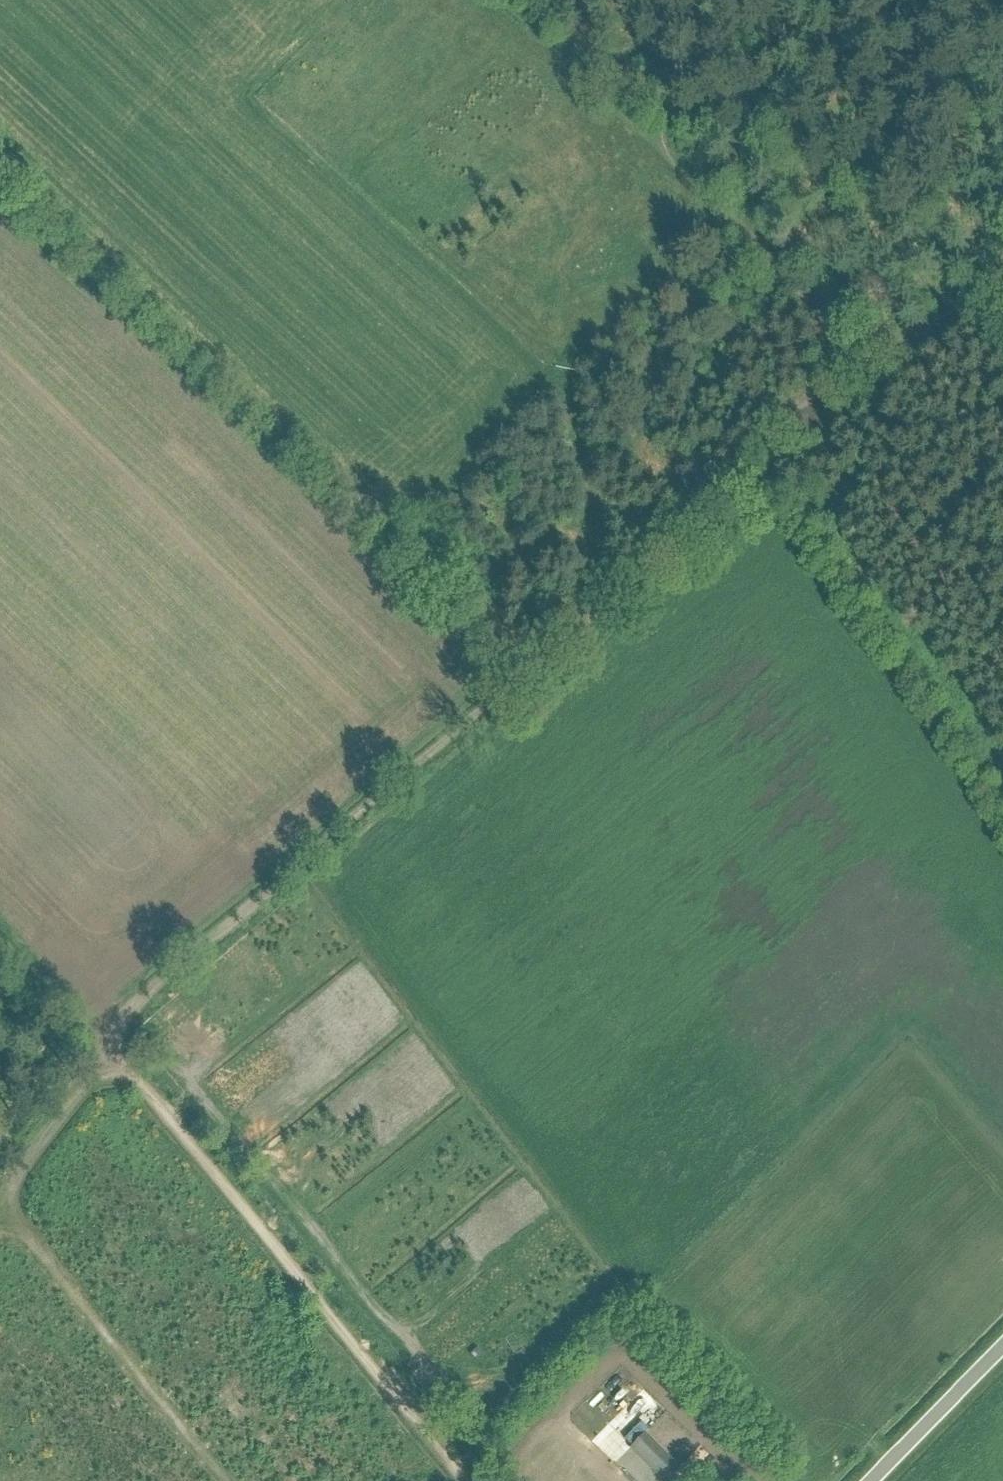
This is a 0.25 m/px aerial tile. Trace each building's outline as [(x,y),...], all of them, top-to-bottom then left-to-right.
[(631,1448),(664,1480),(667,1480),(678,1470),(643,1435),(631,1448)]
